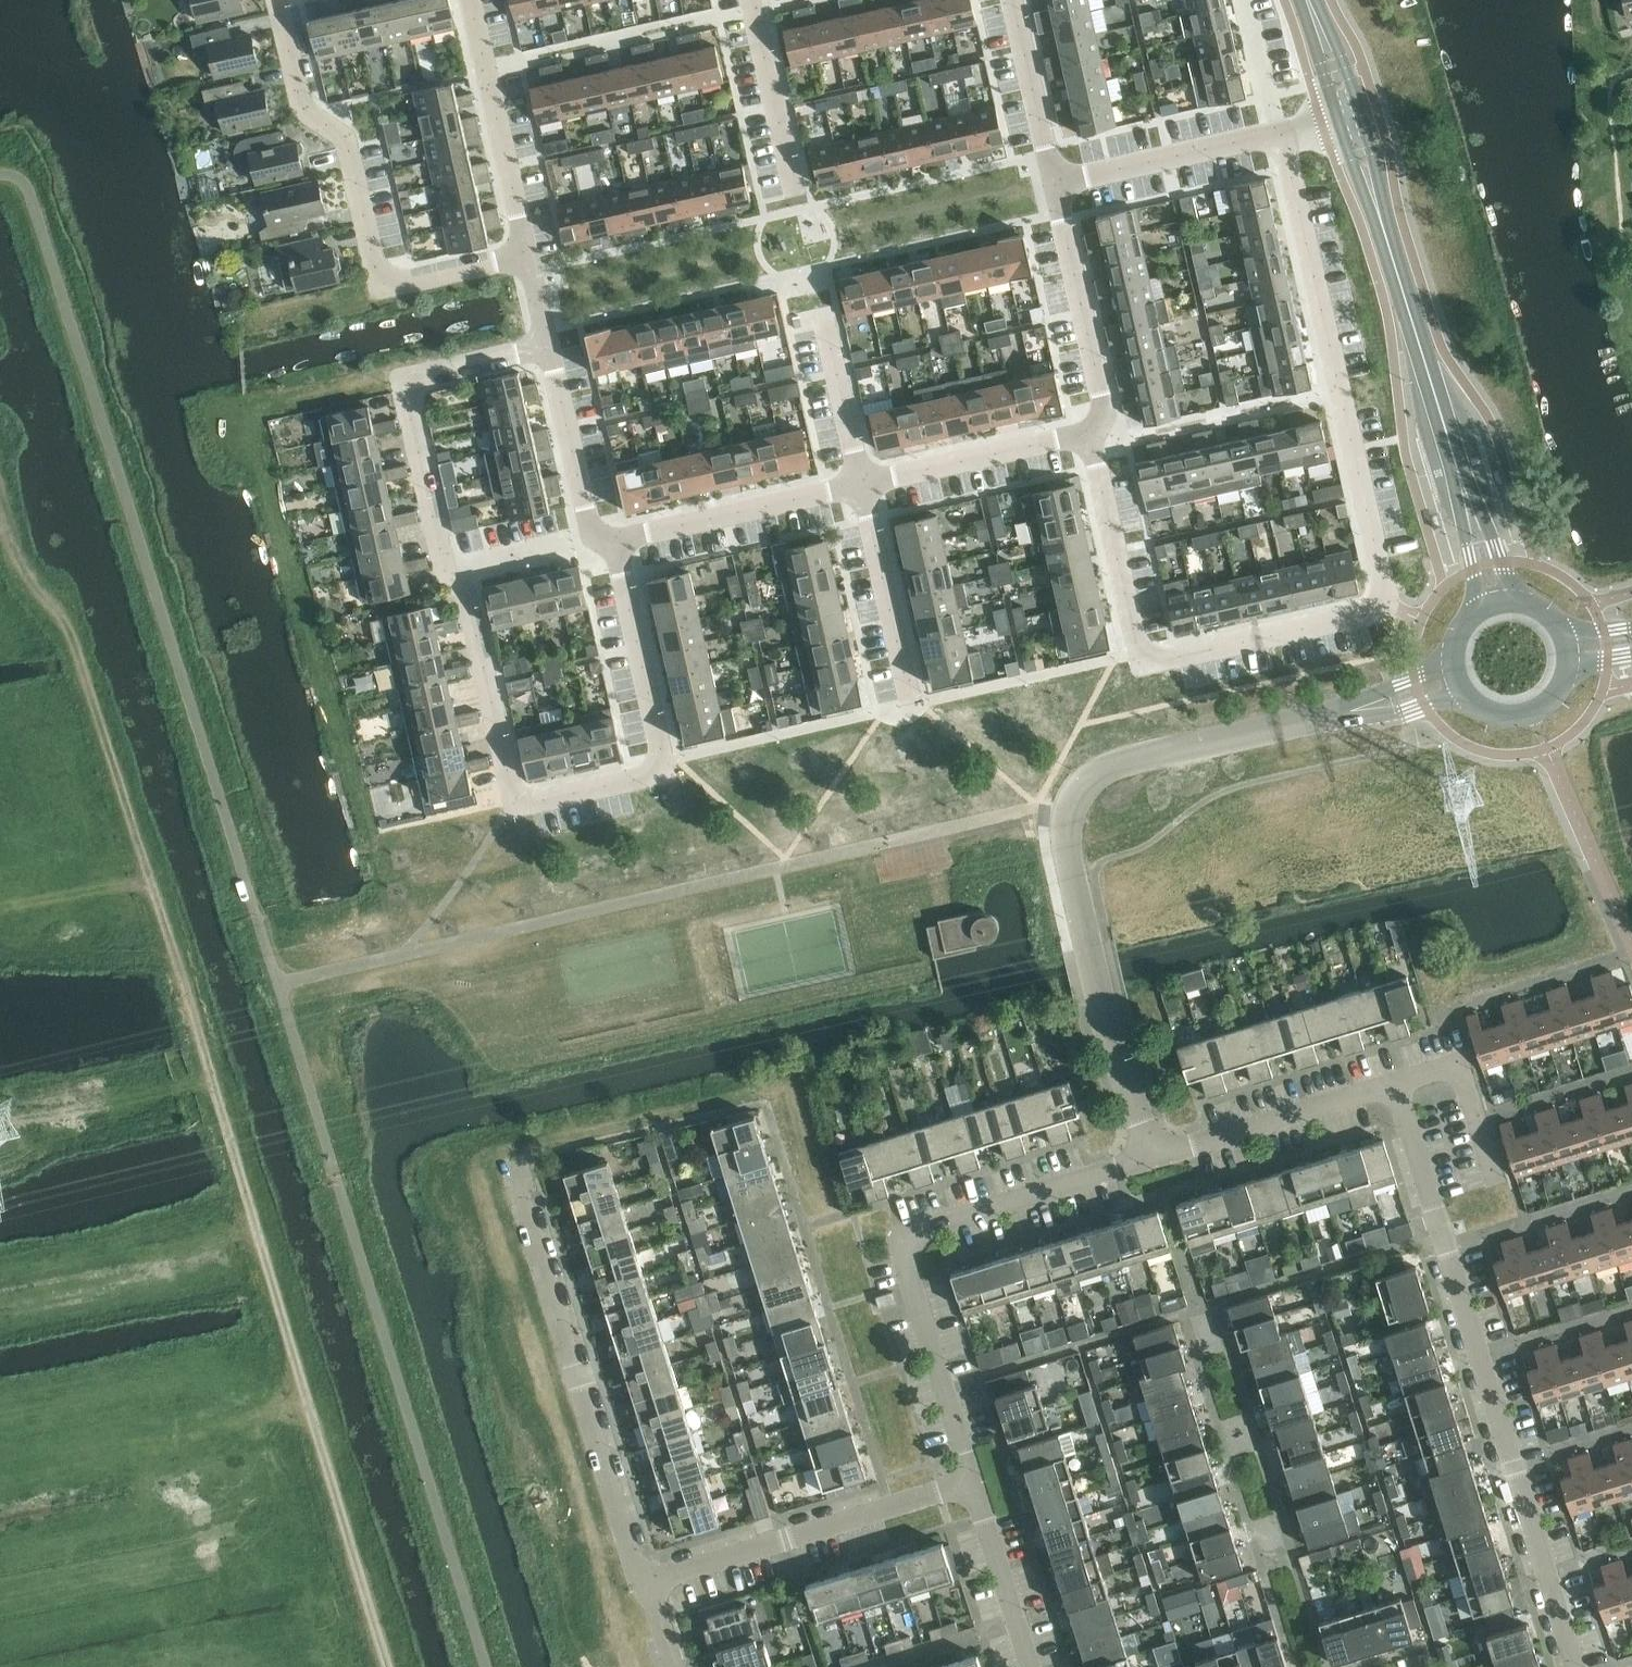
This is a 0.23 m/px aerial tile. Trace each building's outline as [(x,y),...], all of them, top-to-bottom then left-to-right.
[(199,20),(244,10),(242,0),(195,0),(199,20)] [(330,0),(323,0),(320,1),(324,16),(310,19),(318,59),(342,53),(330,0)] [(342,53),(365,48),(356,9),(343,11),(340,0),(330,0),(342,53)] [(356,9),(365,48),(388,43),(378,0),(368,0),(370,5),(356,9)] [(388,43),(411,37),(402,0),(393,0),(389,1),(388,0),(378,0),(388,43)] [(411,37),(434,32),(426,0),(402,0),(411,37)] [(434,32),(457,27),(451,0),(426,0),(434,32)] [(536,0),(511,0),(516,19),(540,14),(536,0)] [(540,14),(562,9),(560,0),(536,0),(540,14)] [(562,9),(585,3),(585,0),(560,0),(562,9)] [(830,19),(838,55),(862,50),(851,0),(839,0),(843,16),(830,19)] [(862,50),(868,49),(870,57),(882,54),(880,46),(885,45),(877,8),(865,11),(862,0),(851,0),(862,50)] [(877,8),(885,45),(908,39),(899,0),(887,0),(889,6),(877,8)] [(908,39),(931,34),(923,0),(913,0),(910,1),(910,0),(899,0),(908,39)] [(931,34),(954,29),(947,0),(923,0),(931,34)] [(954,29),(977,23),(972,0),(947,0),(954,29)] [(1037,22),(1090,10),(1088,0),(1050,0),(1052,7),(1035,11),(1037,22)] [(1190,12),(1227,3),(1226,0),(1187,0),(1190,12)] [(1626,16),(1631,14),(1631,0),(1623,0),(1626,16)] [(1186,37),(1195,35),(1232,26),(1227,3),(1190,12),(1181,14),(1186,37)] [(814,5),(803,7),(815,60),(838,55),(830,19),(817,22),(814,5)] [(815,60),(803,7),(793,10),(797,27),(784,30),(792,66),(815,60)] [(1057,29),(1059,41),(1095,33),(1090,10),(1037,22),(1040,33),(1057,29)] [(1139,13),(1142,23),(1154,20),(1152,10),(1139,13)] [(1154,20),(1142,23),(1144,32),(1156,29),(1154,20)] [(259,66),(252,34),(232,39),(230,26),(191,34),(196,53),(210,50),(216,76),(259,66)] [(1195,35),(1200,58),(1237,49),(1232,26),(1195,35)] [(699,31),(688,33),(700,86),(724,81),(716,45),(703,48),(699,31)] [(681,53),(669,55),(677,91),(700,86),(688,33),(677,36),(681,53)] [(1045,57),(1048,68),(1101,56),(1095,33),(1059,41),(1062,53),(1045,57)] [(653,41),(643,44),(655,97),(677,91),(669,55),(657,58),(653,41)] [(636,63),(624,66),(632,102),(655,97),(643,44),(632,46),(636,63)] [(1189,60),(1194,83),(1203,81),(1203,80),(1205,80),(1242,72),(1237,49),(1200,58),(1189,60)] [(608,52),(597,54),(609,107),(632,102),(624,66),(611,69),(608,52)] [(590,73),(578,76),(586,112),(609,107),(597,54),(586,57),(590,73)] [(1067,75),(1070,87),(1106,79),(1101,56),(1048,68),(1050,79),(1067,75)] [(1150,59),(1152,68),(1165,66),(1163,56),(1150,59)] [(562,62),(551,64),(563,117),(586,112),(578,76),(566,79),(562,62)] [(563,117),(551,64),(540,67),(544,84),(531,87),(539,123),(563,117)] [(959,67),(961,78),(974,75),(972,64),(959,67)] [(1165,66),(1152,68),(1154,78),(1167,75),(1165,66)] [(955,68),(939,71),(942,82),(957,79),(955,68)] [(942,82),(939,71),(930,73),(932,84),(942,82)] [(1203,81),(1194,83),(1200,107),(1248,96),(1242,72),(1205,80),(1203,80),(1203,81)] [(906,79),(893,82),(896,93),(909,90),(906,79)] [(1056,103),(1058,114),(1111,102),(1106,79),(1070,87),(1073,99),(1056,103)] [(272,121),(265,89),(245,93),(242,81),(203,90),(206,102),(218,100),(225,131),(272,121)] [(420,115),(459,106),(474,102),(472,92),(457,96),(454,82),(414,91),(420,115)] [(896,93),(893,82),(881,85),(883,96),(896,93)] [(857,90),(847,92),(850,103),(860,101),(857,90)] [(850,103),(847,92),(832,96),(835,107),(850,103)] [(830,108),(828,97),(815,100),(818,111),(830,108)] [(1111,102),(1058,114),(1060,124),(1077,121),(1080,134),(1116,126),(1111,102)] [(1160,105),(1163,115),(1175,112),(1173,102),(1160,105)] [(420,115),(425,137),(480,125),(477,115),(462,119),(459,106),(420,115)] [(996,106),(972,111),(982,156),(993,154),(992,145),(1005,142),(996,106)] [(972,111),(949,117),(958,153),(970,150),(972,158),(982,156),(972,111)] [(949,117),(927,122),(937,166),(947,164),(945,155),(958,153),(949,117)] [(388,121),(391,141),(404,139),(401,119),(388,121)] [(721,132),(718,121),(706,124),(708,135),(721,132)] [(927,122),(904,127),(912,163),(924,160),(926,169),(937,166),(927,122)] [(425,137),(430,160),(469,151),(467,138),(482,135),(480,125),(425,137)] [(701,125),(686,129),(689,140),(704,136),(701,125)] [(904,127),(881,132),(891,177),(901,174),(900,166),(912,163),(904,127)] [(689,140),(686,129),(676,131),(679,142),(689,140)] [(254,167),(257,182),(304,172),(300,154),(304,151),(304,147),(302,143),(297,142),(284,145),(283,140),(286,138),(287,134),(285,131),(281,130),(247,138),(242,140),(238,144),(235,150),(236,156),(238,161),(242,165),(248,168),(254,167)] [(881,132),(858,138),(866,174),(878,171),(880,179),(891,177),(881,132)] [(653,136),(640,139),(643,150),(655,147),(653,136)] [(858,138),(835,143),(845,187),(856,185),(854,176),(866,174),(858,138)] [(643,150),(640,139),(628,142),(630,153),(643,150)] [(845,187),(835,143),(811,148),(819,184),(833,181),(834,190),(845,187)] [(604,147),(594,150),(597,161),(607,158),(604,147)] [(597,161),(594,150),(579,153),(582,164),(597,161)] [(430,160),(435,183),(490,170),(488,161),(473,164),(469,151),(430,160)] [(577,165),(575,154),(562,157),(565,168),(577,165)] [(743,164),(719,169),(729,213),(740,211),(738,203),(751,200),(743,164)] [(719,169),(696,174),(705,210),(717,207),(719,216),(729,213),(719,169)] [(435,183),(440,206),(480,197),(477,184),(492,180),(490,170),(435,183)] [(696,174),(673,179),(684,224),(694,221),(692,213),(705,210),(696,174)] [(1232,211),(1235,210),(1272,201),(1266,178),(1227,187),(1232,211)] [(673,179),(651,185),(659,221),(671,218),(673,226),(684,224),(673,179)] [(263,192),(271,224),(261,230),(263,239),(305,229),(302,217),(325,212),(318,180),(263,192)] [(226,188),(228,194),(239,192),(237,185),(226,188)] [(651,185),(628,190),(638,234),(649,232),(647,223),(659,221),(651,185)] [(628,190),(605,195),(613,231),(625,228),(627,237),(638,234),(628,190)] [(1180,197),(1185,221),(1198,218),(1193,194),(1180,197)] [(605,195),(582,200),(592,245),(603,242),(601,234),(613,231),(605,195)] [(440,206),(446,229),(500,216),(498,207),(483,210),(480,197),(440,206)] [(592,245),(582,200),(558,206),(566,242),(579,239),(581,247),(592,245)] [(1235,210),(1240,233),(1277,224),(1272,201),(1235,210)] [(1085,233),(1087,243),(1139,231),(1139,232),(1142,232),(1136,207),(1097,216),(1100,230),(1085,233)] [(500,216),(446,229),(451,252),(490,243),(487,230),(503,226),(500,216)] [(1240,233),(1245,255),(1282,247),(1277,224),(1240,233)] [(1104,249),(1107,263),(1144,254),(1139,232),(1139,231),(1087,243),(1089,253),(1104,249)] [(1189,234),(1191,244),(1203,241),(1201,231),(1189,234)] [(1025,233),(1001,238),(1010,278),(1034,273),(1025,233)] [(278,247),(282,260),(288,289),(341,278),(339,271),(342,266),(340,257),(335,254),(333,248),(318,251),(315,238),(278,247)] [(989,245),(979,247),(987,283),(1010,278),(1001,238),(988,241),(989,245)] [(1203,241),(1191,244),(1193,254),(1206,251),(1203,241)] [(979,247),(956,252),(964,289),(987,283),(979,247)] [(1245,255),(1250,278),(1287,270),(1282,247),(1245,255)] [(933,257),(942,294),(944,306),(967,301),(964,289),(956,252),(933,257)] [(1095,279),(1097,289),(1150,277),(1144,254),(1107,263),(1110,276),(1095,279)] [(933,257),(910,262),(919,299),(942,294),(933,257)] [(910,262),(887,268),(896,304),(919,299),(910,262)] [(887,268),(864,273),(873,309),(896,304),(887,268)] [(1195,292),(1189,268),(1177,270),(1183,294),(1195,292)] [(1250,278),(1255,301),(1292,293),(1287,270),(1250,278)] [(873,309),(864,273),(835,280),(843,316),(873,309)] [(1115,295),(1118,308),(1155,300),(1150,277),(1097,289),(1100,299),(1115,295)] [(1199,280),(1201,290),(1214,287),(1212,277),(1199,280)] [(1214,287),(1201,290),(1203,299),(1216,296),(1214,287)] [(1255,301),(1261,324),(1298,316),(1292,293),(1255,301)] [(772,294),(748,299),(757,336),(780,331),(772,294)] [(759,347),(757,336),(748,299),(726,304),(736,352),(759,347)] [(1106,325),(1108,335),(1160,323),(1155,300),(1118,308),(1121,322),(1106,325)] [(726,304),(703,310),(713,357),(736,352),(726,304)] [(1031,310),(1034,321),(1044,319),(1042,308),(1031,310)] [(703,310),(680,315),(690,362),(713,357),(703,310)] [(680,315),(657,320),(667,367),(690,362),(680,315)] [(1006,316),(995,319),(998,329),(1008,327),(1006,316)] [(1250,327),(1255,350),(1303,339),(1298,316),(1261,324),(1250,327)] [(998,329),(995,319),(985,321),(987,332),(998,329)] [(634,325),(642,362),(645,373),(667,367),(657,320),(634,325)] [(1125,341),(1128,354),(1165,346),(1160,323),(1108,335),(1110,344),(1125,341)] [(1209,326),(1211,335),(1224,332),(1222,323),(1209,326)] [(619,367),(642,362),(634,325),(624,327),(623,324),(610,327),(619,367)] [(1035,327),(1038,338),(1048,335),(1046,325),(1035,327)] [(596,373),(619,367),(610,327),(586,332),(596,373)] [(961,330),(950,332),(953,343),(963,340),(961,330)] [(940,335),(942,345),(953,343),(950,332),(940,335)] [(1224,332),(1211,335),(1214,345),(1226,342),(1224,332)] [(1010,333),(999,335),(1002,346),(1012,344),(1010,333)] [(1002,346),(999,335),(989,338),(991,348),(1002,346)] [(914,337),(904,339),(906,350),(917,348),(914,337)] [(906,350),(904,339),(893,342),(896,352),(906,350)] [(1260,372),(1268,370),(1271,369),(1271,370),(1308,362),(1303,339),(1255,350),(1260,372)] [(963,340),(953,343),(955,353),(966,351),(963,340)] [(953,343),(942,345),(945,356),(955,353),(953,343)] [(1118,381),(1170,369),(1181,366),(1176,343),(1165,346),(1128,354),(1131,367),(1116,371),(1118,381)] [(918,354),(907,356),(910,367),(921,364),(918,354)] [(910,367),(907,356),(897,359),(899,369),(910,367)] [(1271,369),(1268,370),(1274,394),(1313,385),(1308,362),(1271,370),(1271,369)] [(861,367),(863,377),(874,375),(872,364),(861,367)] [(778,368),(780,379),(791,376),(788,366),(778,368)] [(1007,368),(984,374),(995,423),(1018,418),(1009,381),(1007,368)] [(1136,386),(1139,400),(1176,392),(1170,369),(1118,381),(1120,390),(1136,386)] [(1220,371),(1222,381),(1235,378),(1232,369),(1220,371)] [(1056,370),(1032,376),(1042,416),(1065,411),(1056,370)] [(480,380),(485,404),(540,391),(538,382),(523,385),(519,371),(480,380)] [(1215,381),(1213,372),(1197,376),(1199,385),(1215,381)] [(752,374),(742,376),(744,387),(755,384),(752,374)] [(984,374),(961,379),(972,428),(995,423),(984,374)] [(744,387),(742,376),(731,379),(734,389),(744,387)] [(1032,376),(1009,381),(1018,418),(1028,416),(1029,419),(1042,416),(1032,376)] [(961,379),(938,384),(949,434),(972,428),(961,379)] [(798,381),(769,388),(772,401),(801,395),(798,381)] [(915,389),(917,402),(918,402),(926,439),(949,434),(938,384),(915,389)] [(707,387),(697,390),(699,400),(710,398),(707,387)] [(686,392),(688,403),(699,400),(697,390),(686,392)] [(485,404),(491,427),(530,418),(527,404),(542,401),(540,391),(485,404)] [(756,391),(745,393),(748,404),(759,401),(756,391)] [(1176,392),(1139,400),(1123,403),(1126,413),(1141,410),(1144,424),(1181,415),(1176,392)] [(1225,395),(1227,405),(1240,402),(1238,392),(1225,395)] [(748,404),(745,393),(735,395),(737,406),(748,404)] [(661,395),(650,397),(652,408),(663,405),(661,395)] [(652,408),(650,397),(640,399),(642,410),(652,408)] [(710,398),(699,400),(701,411),(712,408),(710,398)] [(603,405),(606,418),(629,413),(626,400),(603,405)] [(699,400),(688,403),(691,413),(701,411),(699,400)] [(918,402),(917,402),(895,407),(903,444),(926,439),(918,402)] [(321,416),(326,440),(375,429),(373,423),(369,405),(321,416)] [(903,444),(895,407),(871,412),(880,449),(903,444)] [(1304,408),(1294,410),(1306,462),(1306,465),(1331,459),(1322,420),(1308,423),(1304,408)] [(1288,427),(1275,430),(1283,467),(1306,462),(1294,410),(1285,412),(1288,427)] [(665,411),(654,414),(656,424),(667,422),(665,411)] [(656,424),(654,414),(643,416),(646,427),(656,424)] [(396,418),(384,421),(387,432),(398,430),(396,418)] [(491,427),(496,450),(550,437),(548,427),(533,431),(530,418),(491,427)] [(1258,418),(1249,420),(1260,472),(1283,467),(1275,430),(1262,433),(1258,418)] [(1243,438),(1229,441),(1240,488),(1263,483),(1260,472),(1249,420),(1239,423),(1243,438)] [(384,421),(373,423),(375,429),(376,435),(387,432),(384,421)] [(607,424),(610,435),(620,432),(618,422),(607,424)] [(802,428),(779,433),(787,470),(811,465),(802,428)] [(321,465),(331,463),(380,452),(376,435),(375,429),(326,440),(316,442),(321,465)] [(1213,429),(1203,431),(1217,493),(1240,488),(1229,441),(1216,444),(1213,429)] [(1197,448),(1183,451),(1194,499),(1217,493),(1203,431),(1193,433),(1197,448)] [(779,433),(756,439),(764,476),(787,470),(779,433)] [(484,452),(489,475),(540,463),(537,450),(553,447),(550,437),(496,450),(484,452)] [(756,439),(733,444),(741,481),(764,476),(756,439)] [(1167,439),(1157,441),(1171,504),(1194,499),(1183,451),(1170,454),(1167,439)] [(1171,504),(1157,441),(1148,443),(1151,458),(1137,462),(1145,499),(1147,509),(1171,504)] [(733,444),(710,449),(718,486),(741,481),(733,444)] [(710,449),(687,454),(695,491),(718,486),(710,449)] [(331,463),(337,486),(385,475),(384,469),(380,452),(331,463)] [(687,454),(664,459),(672,496),(695,491),(687,454)] [(664,459),(641,465),(650,505),(664,502),(663,498),(672,496),(664,459)] [(495,498),(506,496),(561,483),(559,473),(543,477),(540,463),(489,475),(495,498)] [(395,467),(397,478),(409,475),(406,464),(395,467)] [(650,505),(641,465),(618,470),(627,511),(650,505)] [(384,469),(385,475),(386,480),(397,478),(395,467),(384,469)] [(441,472),(444,485),(453,483),(450,470),(441,472)] [(337,486),(342,509),(390,498),(386,480),(385,475),(337,486)] [(1318,500),(1346,493),(1343,480),(1315,486),(1318,500)] [(453,483),(444,485),(447,498),(456,496),(453,483)] [(561,483),(506,496),(511,519),(551,510),(548,496),(563,493),(561,483)] [(1022,495),(1027,519),(1081,507),(1075,483),(1022,495)] [(342,509),(347,532),(396,521),(394,515),(390,498),(342,509)] [(1337,504),(1340,517),(1349,514),(1347,502),(1337,504)] [(1032,542),(1045,539),(1086,530),(1081,507),(1027,519),(1032,542)] [(405,512),(408,524),(419,521),(416,510),(405,512)] [(1303,511),(1294,514),(1297,526),(1306,524),(1303,511)] [(394,515),(396,521),(397,526),(408,524),(405,512),(394,515)] [(452,519),(455,532),(480,526),(477,513),(452,519)] [(1183,516),(1186,529),(1199,526),(1196,513),(1183,516)] [(897,524),(902,547),(943,538),(938,514),(897,524)] [(992,516),(994,526),(1005,524),(1003,514),(992,516)] [(1297,526),(1294,514),(1284,516),(1287,528),(1297,526)] [(975,520),(978,530),(988,528),(986,518),(975,520)] [(347,532),(352,555),(401,544),(397,526),(396,521),(347,532)] [(1258,522),(1248,524),(1251,537),(1260,534),(1258,522)] [(1005,524),(994,526),(997,537),(1008,535),(1005,524)] [(1251,537),(1248,524),(1238,526),(1241,539),(1251,537)] [(988,528),(978,530),(980,541),(991,539),(988,528)] [(1045,539),(1050,562),(1091,553),(1086,530),(1045,539)] [(1212,532),(1202,534),(1205,547),(1215,545),(1212,532)] [(1205,547),(1202,534),(1193,536),(1195,549),(1205,547)] [(902,547),(908,570),(948,561),(943,538),(902,547)] [(779,575),(782,575),(833,563),(828,539),(788,548),(787,541),(772,544),(779,575)] [(1156,545),(1159,558),(1168,555),(1165,543),(1156,545)] [(352,555),(358,577),(406,566),(405,561),(401,544),(352,555)] [(1327,555),(1327,558),(1328,558),(1336,594),(1360,589),(1351,550),(1327,555)] [(1050,562),(1055,585),(1096,576),(1091,553),(1050,562)] [(427,556),(416,558),(418,570),(429,567),(427,556)] [(405,561),(406,566),(407,572),(418,570),(416,558),(405,561)] [(1328,558),(1327,558),(1305,563),(1313,600),(1336,594),(1328,558)] [(1010,560),(999,563),(1002,573),(1012,570),(1010,560)] [(908,570),(913,593),(953,584),(948,561),(908,570)] [(782,575),(787,598),(838,586),(833,563),(782,575)] [(989,565),(991,575),(1002,573),(999,563),(989,565)] [(1305,563),(1282,568),(1290,605),(1313,600),(1305,563)] [(579,565),(556,570),(565,611),(589,605),(579,565)] [(406,566),(358,577),(363,601),(411,590),(407,572),(406,566)] [(1282,568),(1259,573),(1268,610),(1290,605),(1282,568)] [(556,570),(533,575),(542,616),(565,611),(556,570)] [(744,573),(746,583),(757,580),(754,570),(744,573)] [(1012,570),(1002,573),(1004,584),(1015,581),(1012,570)] [(649,580),(655,603),(695,594),(690,571),(649,580)] [(1002,573),(991,575),(994,586),(1004,584),(1002,573)] [(1259,573),(1236,578),(1245,615),(1268,610),(1259,573)] [(727,576),(729,587),(740,584),(738,574),(727,576)] [(533,575),(510,580),(519,621),(542,616),(533,575)] [(1055,585),(1061,608),(1101,599),(1096,576),(1055,585)] [(1236,578),(1213,583),(1222,620),(1245,615),(1236,578)] [(519,621),(510,580),(486,586),(495,627),(519,621)] [(757,580),(746,583),(749,594),(759,592),(757,580)] [(918,616),(959,607),(969,604),(964,581),(953,584),(913,593),(918,616)] [(1213,583),(1191,588),(1190,589),(1199,626),(1222,620),(1213,583)] [(740,584),(729,587),(732,598),(742,595),(740,584)] [(787,598),(792,621),(843,609),(838,586),(787,598)] [(1190,589),(1191,588),(1191,586),(1166,591),(1175,631),(1199,626),(1190,589)] [(655,603),(660,626),(701,617),(695,594),(655,603)] [(1054,633),(1066,631),(1106,621),(1101,599),(1061,608),(1049,610),(1054,633)] [(383,616),(388,639),(436,628),(435,623),(431,605),(383,616)] [(1013,608),(1015,618),(1026,616),(1024,605),(1013,608)] [(918,616),(923,639),(964,630),(959,607),(918,616)] [(792,621),(797,643),(848,632),(843,609),(792,621)] [(996,612),(998,622),(1009,620),(1007,609),(996,612)] [(1026,616),(1015,618),(1018,629),(1028,627),(1026,616)] [(660,626),(665,649),(706,640),(701,617),(660,626)] [(762,617),(752,619),(754,629),(764,627),(762,617)] [(446,620),(449,632),(460,629),(457,618),(446,620)] [(741,621),(743,632),(754,629),(752,619),(741,621)] [(388,639),(393,662),(442,651),(438,634),(449,632),(446,620),(435,623),(436,628),(388,639)] [(1009,620),(998,622),(1001,633),(1011,630),(1009,620)] [(1106,621),(1066,631),(1071,654),(1112,645),(1106,621)] [(764,627),(754,629),(757,640),(767,638),(764,627)] [(754,629),(743,632),(746,642),(757,640),(754,629)] [(923,639),(928,662),(969,653),(964,630),(923,639)] [(797,643),(802,666),(854,655),(848,632),(797,643)] [(665,649),(670,672),(711,663),(706,640),(665,649)] [(587,646),(589,656),(600,654),(597,643),(587,646)] [(969,653),(928,662),(934,686),(986,674),(981,650),(969,653)] [(397,686),(399,686),(399,685),(447,674),(446,669),(442,651),(393,662),(392,662),(397,686)] [(562,655),(551,657),(554,668),(564,665),(562,655)] [(802,666),(807,689),(859,678),(854,655),(802,666)] [(506,675),(530,670),(526,656),(514,658),(515,662),(504,664),(506,675)] [(541,659),(543,670),(554,668),(551,657),(541,659)] [(1025,661),(1027,671),(1038,669),(1036,658),(1025,661)] [(590,663),(593,673),(603,671),(601,660),(590,663)] [(765,664),(767,674),(778,672),(776,662),(765,664)] [(1008,665),(1010,675),(1021,673),(1019,662),(1008,665)] [(670,672),(676,695),(716,686),(711,663),(670,672)] [(457,666),(459,678),(470,675),(468,664),(457,666)] [(564,665),(554,668),(556,678),(567,676),(564,665)] [(748,668),(750,678),(761,676),(759,665),(748,668)] [(399,686),(404,708),(452,697),(448,680),(459,678),(457,666),(446,669),(447,674),(399,685),(399,686)] [(554,668),(543,670),(545,681),(556,678),(554,668)] [(778,672),(767,674),(770,685),(781,683),(778,672)] [(531,676),(507,682),(510,694),(534,688),(531,676)] [(761,676),(750,678),(753,689),(764,686),(761,676)] [(859,678),(807,689),(813,714),(824,711),(825,717),(858,709),(857,703),(864,701),(859,678)] [(676,695),(681,718),(721,709),(716,686),(676,695)] [(404,708),(409,731),(457,720),(459,726),(470,723),(467,712),(456,715),(452,697),(404,708)] [(612,707),(588,712),(599,762),(623,756),(612,707)] [(721,709),(681,718),(686,742),(737,730),(731,707),(721,709)] [(467,712),(470,723),(481,721),(478,710),(467,712)] [(588,712),(565,718),(576,767),(599,762),(588,712)] [(777,717),(780,727),(790,725),(788,714),(777,717)] [(565,718),(542,723),(553,772),(576,767),(565,718)] [(760,721),(763,731),(773,729),(771,718),(760,721)] [(409,731),(414,754),(462,743),(459,726),(457,720),(409,731)] [(553,772),(542,723),(519,728),(530,777),(553,772)] [(414,754),(419,777),(468,766),(469,772),(480,769),(477,758),(466,760),(462,743),(414,754)] [(477,758),(480,769),(491,767),(488,755),(477,758)] [(468,766),(419,777),(428,814),(479,802),(475,788),(473,789),(469,772),(468,766)] [(977,911),(971,912),(939,919),(940,923),(927,926),(934,958),(977,948),(976,943),(989,941),(996,937),(1000,930),(999,922),(994,915),(988,913),(985,912),(983,912),(977,911)] [(1602,974),(1618,1026),(1631,1022),(1631,989),(1630,983),(1618,987),(1613,971),(1602,974)] [(1597,994),(1585,998),(1596,1033),(1618,1026),(1602,974),(1591,977),(1597,994)] [(1408,975),(1384,982),(1400,1036),(1411,1032),(1405,1013),(1418,1009),(1408,975)] [(1384,982),(1361,989),(1372,1024),(1384,1020),(1390,1039),(1400,1036),(1384,982)] [(1568,985),(1557,988),(1573,1040),(1596,1033),(1585,998),(1573,1001),(1568,985)] [(1552,1008),(1540,1011),(1551,1047),(1573,1040),(1557,988),(1547,991),(1552,1008)] [(1361,989),(1338,997),(1355,1050),(1365,1047),(1359,1028),(1372,1024),(1361,989)] [(1338,997),(1315,1004),(1326,1038),(1339,1034),(1345,1053),(1355,1050),(1338,997)] [(1523,998),(1512,1002),(1528,1054),(1551,1047),(1540,1011),(1528,1015),(1523,998)] [(1507,1022),(1496,1025),(1507,1060),(1528,1054),(1512,1002),(1502,1005),(1507,1022)] [(1315,1004),(1293,1011),(1309,1064),(1319,1061),(1313,1042),(1326,1038),(1315,1004)] [(1293,1011),(1270,1018),(1280,1052),(1293,1048),(1299,1067),(1309,1064),(1293,1011)] [(1507,1060),(1496,1025),(1483,1029),(1478,1012),(1467,1016),(1483,1068),(1507,1060)] [(1270,1018),(1247,1025),(1263,1078),(1273,1075),(1268,1056),(1280,1052),(1270,1018)] [(1247,1025),(1224,1032),(1235,1066),(1247,1062),(1253,1081),(1263,1078),(1247,1025)] [(1224,1032),(1201,1039),(1218,1092),(1228,1089),(1222,1070),(1235,1066),(1224,1032)] [(1218,1092),(1201,1039),(1178,1046),(1188,1081),(1202,1076),(1208,1095),(1218,1092)] [(1608,1067),(1631,1059),(1628,1046),(1604,1053),(1608,1067)] [(1070,1080),(1046,1087),(1062,1140),(1072,1137),(1067,1119),(1080,1115),(1070,1080)] [(965,1081),(949,1086),(954,1105),(971,1100),(965,1081)] [(1618,1106),(1629,1141),(1631,1140),(1631,1083),(1625,1085),(1630,1102),(1618,1106)] [(1046,1087),(1023,1094),(1034,1129),(1046,1125),(1052,1144),(1062,1140),(1046,1087)] [(1601,1092),(1590,1096),(1606,1148),(1629,1141),(1618,1106),(1606,1109),(1601,1092)] [(1023,1094),(1000,1101),(1017,1154),(1027,1151),(1021,1133),(1034,1129),(1023,1094)] [(1585,1116),(1573,1119),(1584,1155),(1606,1148),(1590,1096),(1580,1099),(1585,1116)] [(1000,1101),(977,1108),(988,1143),(1001,1139),(1006,1158),(1017,1154),(1000,1101)] [(1556,1106),(1546,1110),(1562,1162),(1584,1155),(1573,1119),(1561,1123),(1556,1106)] [(977,1108),(955,1116),(971,1169),(981,1165),(975,1147),(988,1143),(977,1108)] [(711,1129),(719,1152),(763,1138),(754,1110),(726,1116),(729,1123),(711,1129)] [(1540,1130),(1529,1133),(1540,1168),(1562,1162),(1546,1110),(1535,1113),(1540,1130)] [(955,1116),(932,1123),(942,1157),(955,1153),(961,1172),(971,1169),(955,1116)] [(1540,1168),(1529,1133),(1516,1137),(1511,1120),(1500,1124),(1516,1176),(1540,1168)] [(932,1123),(909,1130),(925,1183),(935,1180),(930,1161),(942,1157),(932,1123)] [(909,1130),(886,1137),(897,1171),(909,1167),(915,1186),(925,1183),(909,1130)] [(886,1137),(863,1144),(880,1197),(890,1194),(884,1175),(897,1171),(886,1137)] [(719,1152),(726,1174),(770,1161),(763,1138),(719,1152)] [(1384,1139),(1361,1146),(1374,1188),(1397,1181),(1384,1139)] [(665,1147),(671,1167),(681,1164),(675,1144),(665,1147)] [(880,1197),(863,1144),(839,1151),(850,1186),(864,1181),(869,1200),(880,1197)] [(1338,1154),(1351,1195),(1355,1208),(1377,1201),(1374,1188),(1361,1146),(1338,1154)] [(565,1174),(572,1197),(616,1184),(608,1161),(594,1165),(590,1150),(576,1154),(581,1169),(565,1174)] [(1338,1154),(1315,1161),(1328,1202),(1351,1195),(1338,1154)] [(651,1163),(654,1172),(663,1169),(661,1160),(651,1163)] [(726,1174),(733,1197),(777,1183),(770,1161),(726,1174)] [(1315,1161),(1292,1168),(1305,1209),(1328,1202),(1315,1161)] [(681,1164),(671,1167),(674,1176),(684,1173),(681,1164)] [(1292,1168),(1269,1175),(1282,1216),(1305,1209),(1292,1168)] [(663,1169),(654,1172),(656,1181),(666,1178),(663,1169)] [(1269,1175),(1246,1182),(1259,1223),(1282,1216),(1269,1175)] [(678,1189),(681,1199),(704,1192),(701,1182),(678,1189)] [(1246,1182),(1224,1189),(1237,1230),(1259,1223),(1246,1182)] [(733,1197),(740,1219),(784,1206),(777,1183),(733,1197)] [(572,1197),(579,1220),(623,1206),(616,1184),(572,1197)] [(1224,1189),(1201,1196),(1214,1238),(1237,1230),(1224,1189)] [(1214,1238),(1201,1196),(1177,1203),(1190,1245),(1214,1238)] [(682,1202),(685,1212),(695,1208),(692,1199),(682,1202)] [(664,1208),(667,1217),(677,1214),(674,1205),(664,1208)] [(579,1220),(586,1242),(630,1229),(623,1206),(579,1220)] [(740,1219),(747,1242),(791,1228),(784,1206),(740,1219)] [(1602,1211),(1618,1263),(1631,1258),(1631,1229),(1629,1220),(1617,1224),(1612,1207),(1602,1211)] [(695,1208),(685,1212),(688,1221),(698,1218),(695,1208)] [(1158,1209),(1135,1216),(1148,1258),(1171,1251),(1158,1209)] [(1596,1231),(1584,1234),(1595,1270),(1618,1263),(1602,1211),(1591,1214),(1596,1231)] [(677,1214),(667,1217),(670,1226),(680,1223),(677,1214)] [(1135,1216),(1112,1224),(1125,1265),(1148,1258),(1135,1216)] [(1567,1221),(1557,1225),(1573,1277),(1595,1270),(1584,1234),(1572,1238),(1567,1221)] [(1389,1229),(1393,1241),(1414,1235),(1410,1222),(1389,1229)] [(1112,1224),(1089,1231),(1102,1272),(1125,1265),(1112,1224)] [(1551,1245),(1539,1248),(1550,1283),(1573,1277),(1557,1225),(1546,1228),(1551,1245)] [(747,1242),(753,1264),(798,1250),(791,1228),(747,1242)] [(586,1242),(593,1265),(637,1251),(630,1229),(586,1242)] [(1089,1231),(1066,1238),(1079,1279),(1102,1272),(1089,1231)] [(1377,1237),(1379,1245),(1388,1243),(1385,1234),(1377,1237)] [(1522,1235),(1512,1239),(1528,1290),(1550,1283),(1539,1248),(1528,1252),(1522,1235)] [(1043,1245),(1056,1286),(1059,1296),(1082,1289),(1079,1279),(1066,1238),(1043,1245)] [(1528,1290),(1512,1239),(1501,1242),(1506,1258),(1494,1262),(1505,1298),(1528,1290)] [(1348,1246),(1350,1254),(1363,1250),(1360,1242),(1348,1246)] [(696,1247),(699,1257),(708,1253),(706,1244),(696,1247)] [(1043,1245),(1021,1252),(1033,1293),(1056,1286),(1043,1245)] [(678,1253),(681,1262),(691,1259),(688,1249),(678,1253)] [(753,1264),(760,1287),(804,1273),(798,1250),(753,1264)] [(593,1265),(600,1287),(643,1274),(637,1251),(593,1265)] [(1021,1252),(998,1259),(1011,1300),(1033,1293),(1021,1252)] [(1301,1258),(1304,1269),(1321,1263),(1318,1252),(1301,1258)] [(708,1253),(699,1257),(701,1266),(711,1263),(708,1253)] [(1376,1278),(1383,1299),(1423,1286),(1417,1266),(1407,1268),(1404,1257),(1377,1265),(1381,1277),(1376,1278)] [(691,1259),(681,1262),(684,1271),(694,1268),(691,1259)] [(998,1259),(975,1266),(988,1307),(1011,1300),(998,1259)] [(1283,1266),(1286,1274),(1298,1270),(1296,1262),(1283,1266)] [(988,1307),(975,1266),(951,1273),(964,1315),(988,1307)] [(760,1287),(767,1309),(811,1296),(804,1273),(760,1287)] [(600,1287),(606,1310),(650,1296),(643,1274),(600,1287)] [(1238,1280),(1240,1288),(1253,1284),(1250,1276),(1238,1280)] [(1394,1319),(1397,1329),(1424,1321),(1420,1311),(1430,1308),(1423,1286),(1383,1299),(1389,1320),(1394,1319)] [(716,1290),(706,1293),(709,1303),(719,1299),(716,1290)] [(1311,1292),(1314,1302),(1323,1300),(1320,1290),(1311,1292)] [(876,1296),(879,1307),(896,1302),(893,1291),(876,1296)] [(1135,1296),(1142,1319),(1158,1314),(1151,1291),(1135,1296)] [(696,1296),(699,1306),(709,1303),(706,1293),(696,1296)] [(1228,1306),(1235,1327),(1275,1315),(1269,1293),(1228,1306)] [(606,1310),(613,1332),(657,1318),(650,1296),(606,1310)] [(767,1309),(774,1332),(818,1318),(811,1296),(767,1309)] [(1161,1302),(1164,1312),(1182,1307),(1179,1296),(1161,1302)] [(719,1299),(709,1303),(712,1312),(722,1309),(719,1299)] [(1323,1300),(1314,1302),(1318,1313),(1326,1311),(1323,1300)] [(709,1303),(699,1306),(701,1315),(712,1312),(709,1303)] [(1139,1318),(1136,1306),(1121,1311),(1124,1322),(1139,1318)] [(1096,1315),(1101,1330),(1113,1326),(1109,1311),(1096,1315)] [(1241,1348),(1248,1346),(1247,1345),(1281,1335),(1281,1333),(1275,1315),(1235,1327),(1241,1348)] [(613,1332),(620,1355),(664,1341),(657,1318),(613,1332)] [(774,1332),(781,1354),(825,1340),(818,1318),(774,1332)] [(1069,1326),(1073,1340),(1090,1335),(1086,1320),(1069,1326)] [(1386,1332),(1393,1353),(1433,1340),(1427,1320),(1424,1321),(1397,1329),(1386,1332)] [(1618,1342),(1629,1378),(1631,1377),(1631,1320),(1625,1322),(1630,1339),(1618,1342)] [(1134,1335),(1140,1357),(1181,1344),(1174,1323),(1134,1335)] [(1601,1329),(1590,1333),(1606,1385),(1629,1378),(1618,1342),(1606,1346),(1601,1329)] [(1324,1332),(1326,1341),(1335,1338),(1332,1330),(1324,1332)] [(1340,1335),(1344,1345),(1360,1340),(1357,1330),(1340,1335)] [(1248,1346),(1253,1364),(1293,1351),(1287,1331),(1281,1333),(1281,1335),(1247,1345),(1248,1346)] [(1585,1353),(1573,1356),(1584,1392),(1606,1385),(1590,1333),(1580,1336),(1585,1353)] [(724,1337),(727,1347),(737,1343),(734,1334),(724,1337)] [(1023,1340),(1027,1354),(1045,1349),(1040,1334),(1023,1340)] [(1047,1339),(1050,1347),(1063,1343),(1061,1335),(1047,1339)] [(1335,1338),(1326,1341),(1330,1353),(1338,1350),(1335,1338)] [(706,1343),(709,1352),(719,1349),(716,1340),(706,1343)] [(781,1354),(788,1377),(832,1363),(825,1340),(781,1354)] [(1393,1353),(1399,1373),(1439,1360),(1433,1340),(1393,1353)] [(620,1355),(627,1377),(671,1364),(664,1341),(620,1355)] [(1022,1356),(1017,1342),(1000,1347),(1004,1361),(1022,1356)] [(737,1343),(727,1347),(729,1356),(739,1353),(737,1343)] [(1556,1343),(1545,1347),(1561,1398),(1584,1392),(1573,1356),(1561,1360),(1556,1343)] [(1140,1357),(1146,1375),(1147,1376),(1181,1366),(1181,1367),(1187,1365),(1181,1344),(1140,1357)] [(977,1354),(981,1369),(1004,1361),(1000,1347),(977,1354)] [(1561,1398),(1545,1347),(1535,1350),(1540,1366),(1527,1370),(1538,1406),(1561,1398)] [(719,1349),(709,1352),(712,1361),(722,1358),(719,1349)] [(1253,1364),(1259,1384),(1299,1371),(1293,1351),(1253,1364)] [(1347,1356),(1350,1366),(1358,1364),(1355,1354),(1347,1356)] [(1089,1361),(1093,1372),(1101,1369),(1098,1358),(1089,1361)] [(1399,1373),(1405,1394),(1446,1381),(1439,1360),(1399,1373)] [(785,1402),(795,1399),(839,1385),(832,1363),(788,1377),(778,1380),(785,1402)] [(627,1377),(634,1400),(678,1386),(671,1364),(627,1377)] [(1358,1364),(1350,1366),(1353,1377),(1361,1375),(1358,1364)] [(1140,1377),(1147,1398),(1187,1386),(1181,1367),(1181,1366),(1147,1376),(1146,1375),(1140,1377)] [(997,1397),(1003,1417),(1043,1405),(1037,1383),(1032,1385),(1027,1368),(985,1381),(990,1399),(997,1397)] [(1101,1369),(1093,1372),(1096,1381),(1104,1379),(1101,1369)] [(1336,1372),(1339,1381),(1347,1379),(1344,1370),(1336,1372)] [(1259,1384),(1265,1404),(1305,1391),(1299,1371),(1259,1384)] [(738,1382),(740,1392),(750,1388),(748,1379),(738,1382)] [(1347,1379),(1339,1381),(1342,1393),(1351,1391),(1347,1379)] [(1405,1394),(1411,1413),(1451,1400),(1446,1381),(1405,1394)] [(720,1387),(723,1397),(733,1394),(730,1384),(720,1387)] [(795,1399),(802,1421),(846,1408),(839,1385),(795,1399)] [(634,1400),(641,1422),(685,1409),(678,1386),(634,1400)] [(1147,1398),(1153,1418),(1193,1405),(1187,1386),(1147,1398)] [(1093,1387),(1081,1390),(1090,1420),(1102,1417),(1093,1387)] [(750,1388),(740,1392),(743,1401),(753,1398),(750,1388)] [(1265,1404),(1272,1424),(1312,1412),(1305,1391),(1265,1404)] [(733,1394),(723,1397),(726,1406),(736,1403),(733,1394)] [(1359,1396),(1363,1407),(1370,1404),(1367,1394),(1359,1396)] [(1102,1400),(1105,1411),(1113,1409),(1110,1398),(1102,1400)] [(693,1419),(695,1423),(695,1424),(727,1414),(723,1400),(686,1411),(685,1409),(641,1422),(648,1445),(692,1431),(689,1421),(693,1419)] [(1411,1413),(1417,1433),(1458,1420),(1451,1400),(1411,1413)] [(1370,1404),(1363,1407),(1366,1417),(1373,1414),(1370,1404)] [(1043,1405),(1003,1417),(1009,1438),(1018,1435),(1022,1445),(1048,1437),(1045,1427),(1050,1426),(1043,1405)] [(1153,1418),(1159,1438),(1199,1426),(1193,1405),(1153,1418)] [(802,1421),(809,1444),(853,1430),(846,1408),(802,1421)] [(1113,1409),(1105,1411),(1108,1421),(1117,1418),(1113,1409)] [(1348,1413),(1351,1422),(1359,1419),(1357,1410),(1348,1413)] [(1272,1424),(1278,1444),(1318,1432),(1312,1412),(1272,1424)] [(1359,1419),(1351,1422),(1355,1433),(1363,1431),(1359,1419)] [(1417,1433),(1424,1453),(1464,1441),(1458,1420),(1417,1433)] [(751,1427),(754,1436),(764,1433),(761,1424),(751,1427)] [(1159,1438),(1165,1459),(1206,1446),(1199,1426),(1159,1438)] [(734,1432),(737,1442),(747,1439),(744,1429),(734,1432)] [(809,1444),(816,1466),(860,1453),(853,1430),(809,1444)] [(648,1445),(655,1467),(699,1453),(692,1431),(648,1445)] [(1048,1437),(1022,1445),(1019,1446),(1025,1467),(1066,1455),(1065,1455),(1076,1451),(1070,1431),(1059,1434),(1048,1437)] [(1096,1434),(1100,1444),(1108,1442),(1105,1431),(1096,1434)] [(1278,1444),(1284,1464),(1324,1452),(1318,1432),(1278,1444)] [(764,1433),(754,1436),(757,1446),(767,1442),(764,1433)] [(1368,1438),(1371,1447),(1380,1444),(1377,1435),(1368,1438)] [(1114,1440),(1118,1451),(1126,1449),(1123,1438),(1114,1440)] [(1624,1441),(1631,1467),(1631,1438),(1624,1441)] [(747,1439),(737,1442),(740,1451),(750,1448),(747,1439)] [(1424,1453),(1430,1473),(1470,1461),(1464,1441),(1424,1453)] [(1606,1464),(1617,1499),(1631,1495),(1631,1467),(1624,1441),(1613,1444),(1618,1461),(1606,1464)] [(1108,1442),(1100,1444),(1103,1454),(1111,1452),(1108,1442)] [(1371,1447),(1371,1448),(1372,1448),(1375,1458),(1375,1459),(1376,1459),(1384,1456),(1380,1444),(1371,1447)] [(1165,1459),(1172,1479),(1212,1466),(1206,1446),(1165,1459)] [(1364,1451),(1367,1460),(1375,1458),(1372,1448),(1371,1448),(1364,1451)] [(1126,1449),(1118,1451),(1121,1461),(1129,1458),(1126,1449)] [(1589,1451),(1579,1455),(1595,1506),(1617,1499),(1606,1464),(1595,1468),(1589,1451)] [(1284,1464),(1290,1484),(1330,1472),(1324,1452),(1284,1464)] [(655,1467),(662,1489),(706,1476),(699,1453),(655,1467)] [(860,1453),(816,1466),(823,1490),(867,1476),(860,1453)] [(1025,1467),(1031,1487),(1072,1475),(1066,1455),(1025,1467)] [(1595,1506),(1579,1455),(1568,1458),(1573,1474),(1561,1478),(1572,1513),(1595,1506)] [(1375,1458),(1367,1460),(1370,1471),(1379,1468),(1376,1459),(1375,1459),(1375,1458)] [(1425,1497),(1436,1493),(1476,1481),(1470,1461),(1430,1473),(1418,1477),(1425,1497)] [(1172,1479),(1178,1499),(1218,1486),(1212,1466),(1172,1479)] [(765,1472),(768,1481),(778,1478),(775,1469),(765,1472)] [(1109,1474),(1112,1484),(1120,1482),(1117,1471),(1109,1474)] [(1290,1484),(1296,1504),(1336,1492),(1330,1472),(1290,1484)] [(748,1477),(751,1486),(761,1483),(758,1474),(748,1477)] [(1384,1476),(1387,1487),(1395,1484),(1392,1474),(1384,1476)] [(1031,1487),(1038,1507),(1078,1495),(1072,1475),(1031,1487)] [(662,1489),(669,1512),(713,1498),(706,1476),(662,1489)] [(778,1478),(768,1481),(771,1490),(781,1487),(778,1478)] [(1127,1481),(1130,1492),(1139,1489),(1135,1478),(1127,1481)] [(1436,1493),(1442,1513),(1483,1501),(1476,1481),(1436,1493)] [(1120,1482),(1112,1484),(1115,1494),(1123,1492),(1120,1482)] [(761,1483),(751,1486),(746,1488),(756,1519),(770,1514),(761,1483)] [(1395,1484),(1387,1487),(1390,1497),(1398,1494),(1395,1484)] [(1178,1499),(1184,1519),(1224,1506),(1218,1486),(1178,1499)] [(1139,1489),(1130,1492),(1133,1502),(1142,1499),(1139,1489)] [(1373,1492),(1376,1501),(1384,1499),(1381,1490),(1373,1492)] [(1296,1504),(1302,1524),(1342,1512),(1336,1492),(1296,1504)] [(1038,1507),(1044,1527),(1084,1515),(1078,1495),(1038,1507)] [(713,1498),(669,1512),(676,1535),(720,1522),(713,1498)] [(1384,1499),(1376,1501),(1379,1513),(1388,1511),(1384,1499)] [(1442,1513),(1448,1532),(1488,1520),(1483,1501),(1442,1513)] [(1184,1519),(1190,1538),(1230,1526),(1224,1506),(1184,1519)] [(1125,1515),(1128,1523),(1136,1521),(1133,1512),(1125,1515)] [(1342,1512),(1302,1524),(1309,1546),(1349,1534),(1342,1512)] [(1396,1516),(1399,1527),(1408,1524),(1404,1514),(1396,1516)] [(1044,1527),(1050,1547),(1090,1535),(1084,1515),(1044,1527)] [(1136,1522),(1139,1532),(1147,1530),(1144,1520),(1136,1522)] [(1448,1532),(1454,1552),(1495,1539),(1488,1520),(1448,1532)] [(1132,1536),(1139,1532),(1136,1522),(1136,1521),(1128,1523),(1132,1536)] [(1408,1524),(1399,1527),(1403,1537),(1411,1534),(1408,1524)] [(1190,1538),(1196,1558),(1237,1546),(1230,1526),(1190,1538)] [(1147,1530),(1139,1532),(1142,1543),(1151,1540),(1147,1530)] [(1050,1547),(1056,1568),(1097,1555),(1090,1535),(1050,1547)] [(1350,1541),(1352,1549),(1363,1546),(1360,1538),(1350,1541)] [(1454,1552),(1461,1573),(1501,1560),(1495,1539),(1454,1552)] [(943,1542),(919,1550),(931,1587),(955,1580),(943,1542)] [(1237,1546),(1196,1558),(1203,1578),(1243,1566),(1237,1546)] [(1331,1547),(1320,1550),(1323,1559),(1333,1555),(1331,1547)] [(919,1550),(897,1557),(908,1594),(931,1587),(919,1550)] [(1323,1559),(1320,1550),(1310,1553),(1312,1562),(1323,1559)] [(1134,1554),(1137,1565),(1145,1562),(1142,1552),(1134,1554)] [(1402,1557),(1405,1567),(1413,1565),(1410,1554),(1402,1557)] [(1056,1568),(1063,1588),(1103,1575),(1097,1555),(1056,1568)] [(897,1557),(874,1564),(886,1601),(908,1594),(897,1557)] [(1152,1560),(1155,1571),(1163,1568),(1160,1558),(1152,1560)] [(1612,1563),(1628,1615),(1631,1613),(1631,1575),(1628,1576),(1623,1559),(1612,1563)] [(1461,1573),(1467,1592),(1507,1579),(1501,1560),(1461,1573)] [(1145,1562),(1137,1565),(1140,1575),(1148,1572),(1145,1562)] [(1628,1615),(1612,1563),(1602,1566),(1607,1582),(1594,1586),(1605,1622),(1628,1615)] [(874,1564),(852,1571),(864,1608),(886,1601),(874,1564)] [(1413,1565),(1405,1567),(1408,1578),(1417,1575),(1413,1565)] [(1163,1568),(1155,1571),(1158,1581),(1166,1579),(1163,1568)] [(852,1571),(830,1578),(841,1615),(864,1608),(852,1571)] [(1247,1573),(1237,1576),(1239,1584),(1249,1581),(1247,1573)] [(1063,1588),(1069,1608),(1109,1595),(1103,1575),(1063,1588)] [(1239,1584),(1237,1576),(1226,1579),(1228,1587),(1239,1584)] [(841,1615),(830,1578),(806,1585),(818,1622),(841,1615)] [(1484,1611),(1487,1621),(1514,1613),(1511,1603),(1514,1602),(1507,1579),(1467,1592),(1474,1614),(1484,1611)] [(1197,1588),(1199,1597),(1209,1593),(1207,1585),(1197,1588)] [(1194,1589),(1163,1599),(1167,1613),(1199,1603),(1194,1589)] [(1146,1594),(1149,1605),(1158,1602),(1154,1591),(1146,1594)] [(1420,1595),(1424,1605),(1432,1603),(1429,1592),(1420,1595)] [(1069,1608),(1075,1628),(1115,1615),(1109,1595),(1069,1608)] [(1401,1597),(1380,1603),(1393,1643),(1414,1637),(1411,1628),(1422,1624),(1414,1598),(1403,1601),(1401,1597)] [(718,1649),(756,1637),(763,1635),(755,1611),(749,1613),(746,1603),(737,1606),(734,1598),(699,1609),(702,1618),(708,1616),(713,1631),(707,1633),(712,1651),(718,1649)] [(1441,1600),(1426,1606),(1437,1635),(1452,1629),(1441,1600)] [(1158,1602),(1149,1605),(1152,1615),(1161,1612),(1158,1602)] [(1380,1603),(1360,1609),(1373,1650),(1393,1643),(1380,1603)] [(1360,1609),(1340,1615),(1353,1656),(1373,1650),(1360,1609)] [(1487,1635),(1493,1655),(1533,1642),(1527,1623),(1518,1625),(1514,1613),(1487,1621),(1491,1634),(1487,1635)] [(1075,1628),(1081,1647),(1121,1635),(1115,1615),(1075,1628)] [(1353,1656),(1340,1615),(1319,1622),(1332,1662),(1353,1656)] [(956,1621),(943,1626),(946,1635),(959,1631),(956,1621)] [(946,1635),(943,1626),(930,1630),(933,1639),(946,1635)] [(1164,1632),(1168,1643),(1176,1640),(1173,1629),(1164,1632)] [(911,1635),(898,1639),(901,1649),(914,1644),(911,1635)] [(1087,1666),(1089,1666),(1128,1655),(1121,1635),(1081,1647),(1087,1666)] [(1257,1641),(1265,1666),(1288,1666),(1278,1635),(1257,1641)] [(772,1666),(765,1642),(758,1644),(756,1637),(718,1649),(723,1663),(716,1665),(717,1666),(770,1666),(772,1666)] [(901,1649),(898,1639),(885,1643),(888,1652),(901,1649)] [(1176,1640),(1168,1643),(1171,1653),(1179,1650),(1176,1640)] [(1237,1648),(1243,1666),(1265,1666),(1257,1641),(1237,1648)] [(1493,1655),(1497,1666),(1534,1666),(1540,1665),(1533,1642),(1493,1655)] [(1217,1654),(1221,1666),(1243,1666),(1237,1648),(1217,1654)] [(866,1649),(853,1653),(856,1662),(869,1658),(866,1649)] [(813,1652),(803,1656),(806,1666),(818,1666),(813,1652)] [(856,1662),(853,1653),(840,1657),(843,1666),(856,1662)] [(1217,1654),(1196,1660),(1197,1665),(1191,1666),(1221,1666),(1217,1654)] [(954,1662),(956,1666),(982,1666),(978,1655),(954,1662)] [(1128,1655),(1089,1666),(1131,1666),(1128,1655)]
